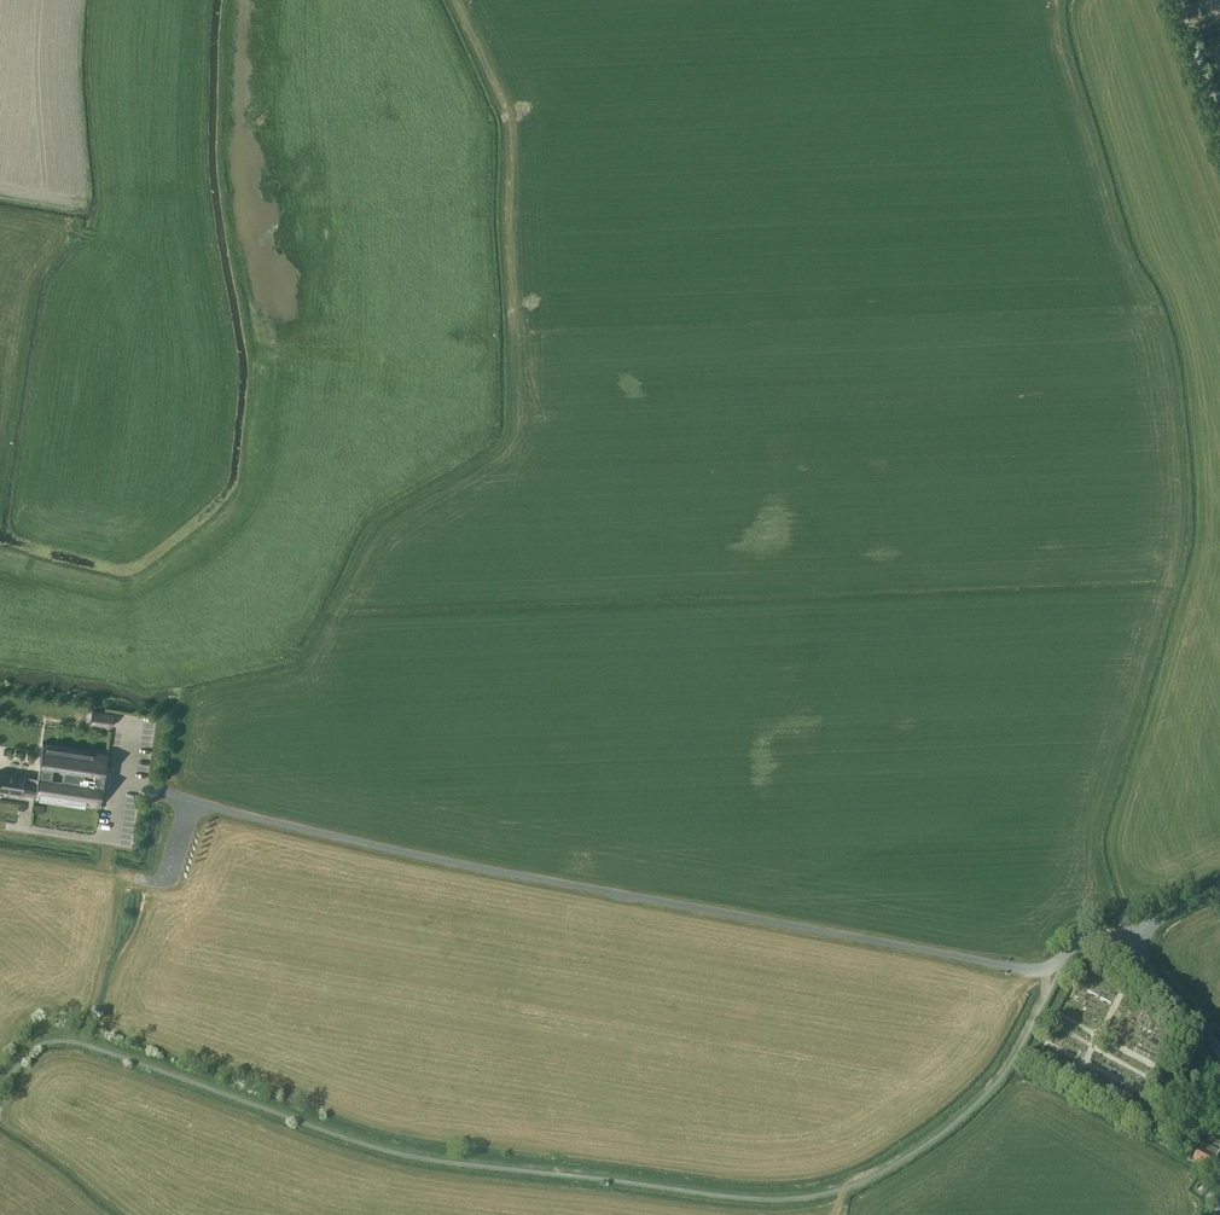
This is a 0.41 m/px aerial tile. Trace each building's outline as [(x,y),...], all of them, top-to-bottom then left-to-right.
[(113,713),(92,710),(90,722),(111,725),(113,713)] [(43,741),(37,777),(0,771),(0,790),(34,795),(34,799),(99,808),(107,751),(43,741)] [(110,827),(112,810),(100,809),(99,826),(110,827)] [(1219,1152),(1204,1143),(1200,1149),(1199,1148),(1193,1160),(1211,1169),(1217,1158),(1216,1158),(1219,1152)]
